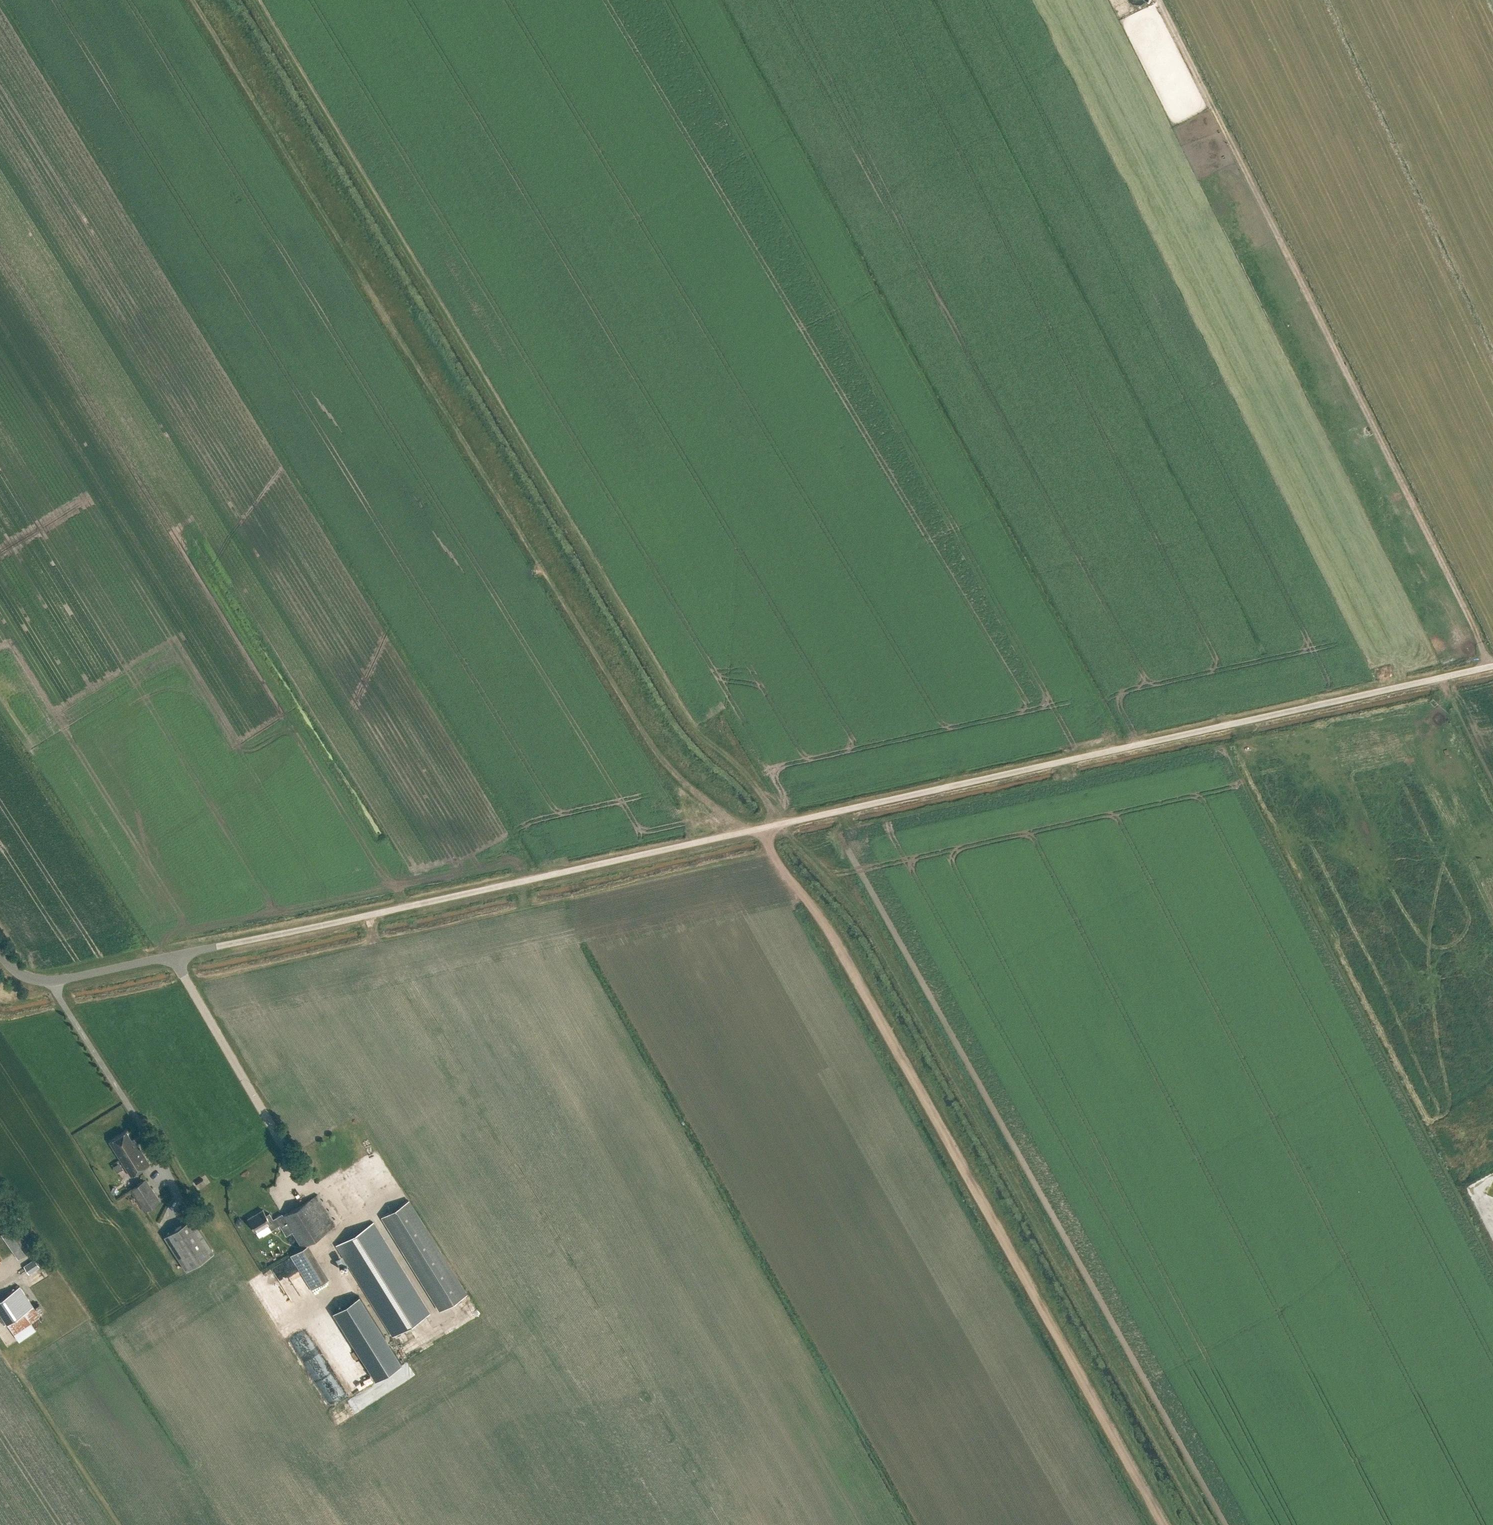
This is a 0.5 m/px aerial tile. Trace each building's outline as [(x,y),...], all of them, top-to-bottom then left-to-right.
[(134,1143),(126,1130),(109,1141),(130,1175),(149,1163),(136,1142),(134,1143)] [(144,1211),(160,1201),(157,1196),(146,1178),(130,1189),(144,1211)] [(200,1187),(206,1183),(203,1179),(197,1183),(200,1187)] [(336,1225),(317,1194),(283,1215),(282,1213),(273,1218),(270,1213),(266,1215),(263,1209),(247,1218),(255,1232),(268,1224),(271,1230),(286,1221),(301,1246),(336,1225)] [(408,1200),(382,1216),(440,1309),(466,1293),(408,1200)] [(0,1214),(0,1223),(4,1226),(9,1219),(0,1213),(0,1214)] [(186,1270),(214,1252),(191,1218),(164,1235),(186,1270)] [(34,1247),(16,1221),(0,1232),(18,1258),(34,1247)] [(392,1336),(430,1313),(373,1221),(336,1244),(392,1336)] [(290,1255),(311,1289),(329,1278),(308,1244),(290,1255)] [(29,1273),(39,1266),(34,1259),(23,1266),(29,1273)] [(262,1273),(268,1285),(281,1279),(287,1294),(293,1291),(290,1285),(291,1284),(282,1264),(262,1273)] [(33,1306),(19,1286),(0,1299),(0,1313),(7,1323),(33,1306)] [(402,1364),(359,1296),(333,1312),(375,1380),(402,1364)] [(409,1365),(328,1409),(336,1424),(417,1380),(409,1365)]
